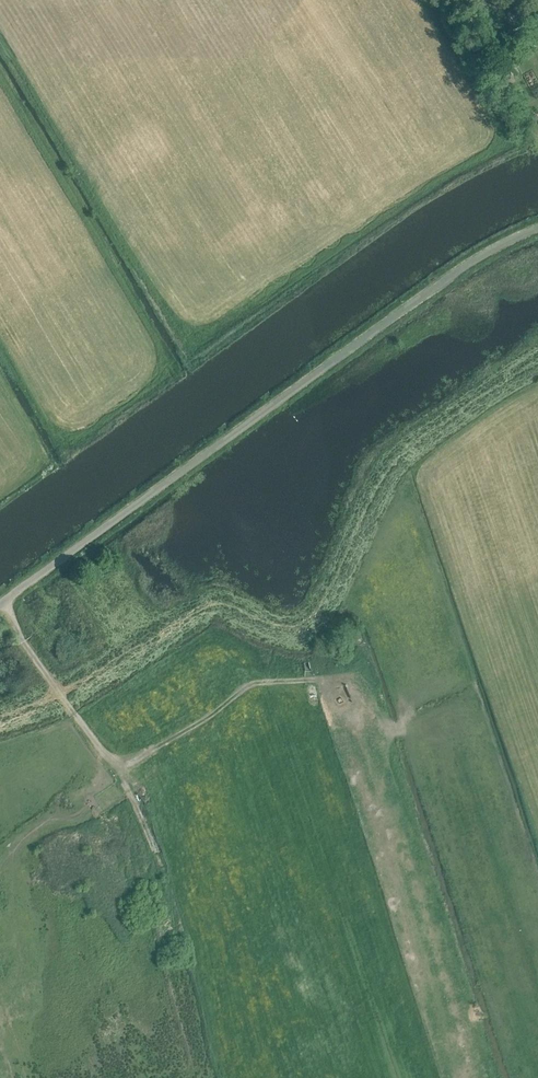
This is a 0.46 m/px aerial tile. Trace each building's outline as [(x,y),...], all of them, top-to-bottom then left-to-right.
[(520,4),(508,10),(514,22),(526,16),(520,4)]
